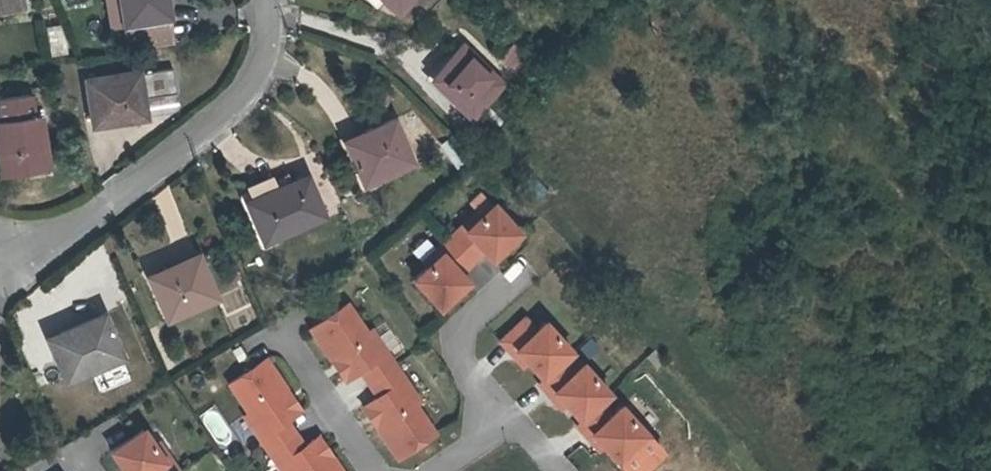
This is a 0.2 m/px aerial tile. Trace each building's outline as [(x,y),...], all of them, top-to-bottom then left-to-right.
[(110,37),(112,37),(152,30),(147,0),(105,0),(110,37)] [(370,9),(383,23),(407,0),(366,0),(373,7),(370,9)] [(45,27),(51,57),(67,54),(62,24),(45,27)] [(152,30),(112,37),(116,63),(157,56),(152,30)] [(451,98),(450,100),(464,113),(496,82),(485,72),(458,44),(427,74),(451,98)] [(124,86),(128,111),(162,107),(159,82),(124,86)] [(124,86),(124,84),(72,91),(79,134),(114,129),(114,132),(130,130),(128,111),(124,86)] [(31,181),(24,129),(21,129),(16,103),(0,105),(0,185),(31,181)] [(371,139),(342,148),(356,188),(404,172),(389,128),(370,134),(371,139)] [(278,190),(245,203),(261,241),(319,216),(305,182),(279,193),(278,190)] [(449,238),(472,263),(483,251),(491,260),(519,234),(493,206),(465,231),(461,226),(449,238)] [(460,273),(472,263),(449,238),(437,249),(441,253),(414,278),(440,306),(468,281),(460,273)] [(163,264),(145,273),(162,314),(211,294),(195,255),(165,267),(163,264)] [(363,332),(343,302),(306,327),(328,359),(333,355),(346,376),(356,369),(365,382),(392,364),(367,329),(363,332)] [(106,318),(51,341),(67,380),(108,363),(109,367),(124,360),(106,318)] [(523,318),(498,341),(510,354),(515,350),(540,378),(560,359),(569,351),(543,322),(534,330),(523,318)] [(333,355),(328,359),(341,378),(346,376),(333,355)] [(327,457),(322,461),(309,440),(299,447),(282,421),(291,414),(278,394),(283,391),(262,359),(225,384),(244,413),(240,416),(263,451),(276,470),(337,470),(327,457)] [(540,378),(535,382),(547,395),(552,391),(578,420),(607,394),(581,363),(571,371),(560,359),(540,378)] [(416,400),(392,364),(365,382),(374,396),(365,402),(378,422),(373,426),(394,457),(431,432),(412,403),(416,400)] [(283,391),(278,394),(291,414),(296,411),(283,391)] [(365,402),(360,406),(373,426),(378,422),(365,402)] [(578,420),(574,424),(585,437),(590,433),(615,461),(645,435),(619,406),(610,414),(599,402),(578,420)] [(143,433),(112,455),(122,470),(175,470),(169,463),(165,466),(143,433)] [(314,437),(309,440),(322,461),(327,457),(314,437)]
